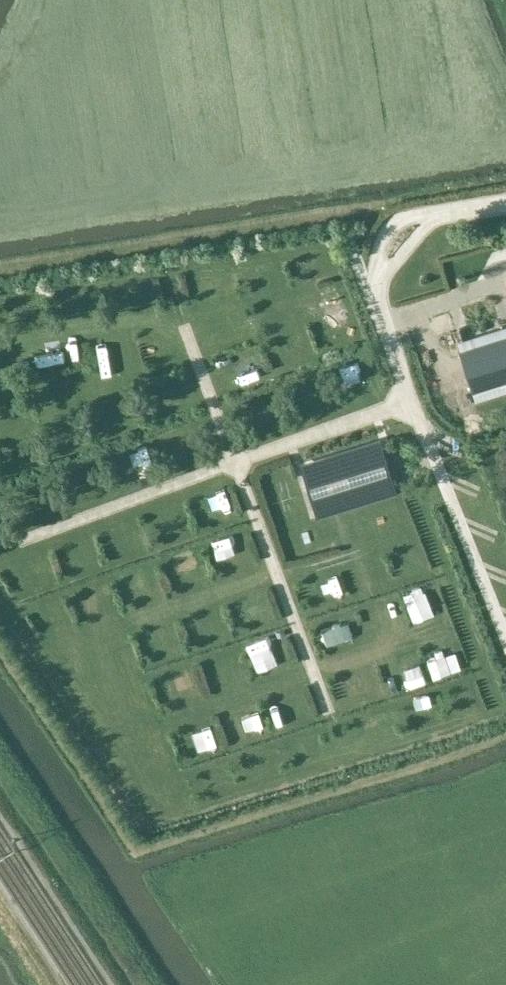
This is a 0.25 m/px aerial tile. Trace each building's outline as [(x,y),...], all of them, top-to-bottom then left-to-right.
[(459,350),(472,392),(505,382),(505,336),(459,350)] [(454,391),(444,394),(449,411),(460,408),(454,391)] [(381,447),(304,471),(316,509),(393,485),(381,447)]
